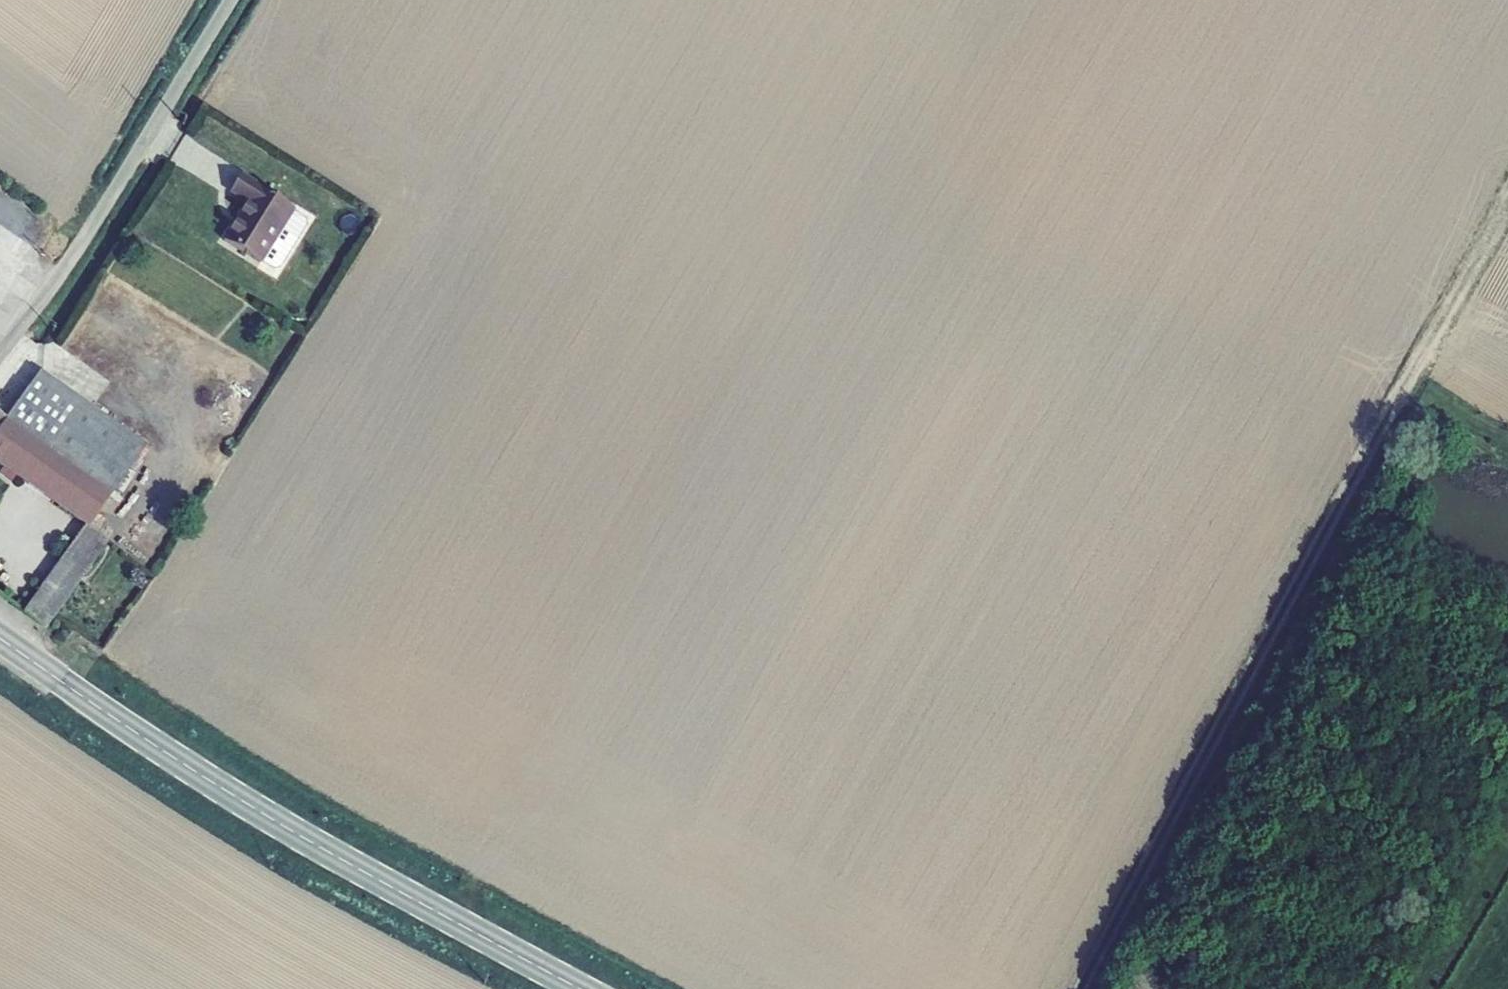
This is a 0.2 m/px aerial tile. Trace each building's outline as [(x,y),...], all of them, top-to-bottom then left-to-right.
[(239,177),(230,192),(247,203),(224,241),(260,264),(292,210),(239,177)] [(271,256),(286,264),(315,216),(300,207),(271,256)] [(0,415),(0,465),(87,527),(88,525),(144,447),(39,373),(6,419),(0,415)] [(23,612),(45,627),(53,616),(107,540),(88,525),(87,527),(23,612)]
